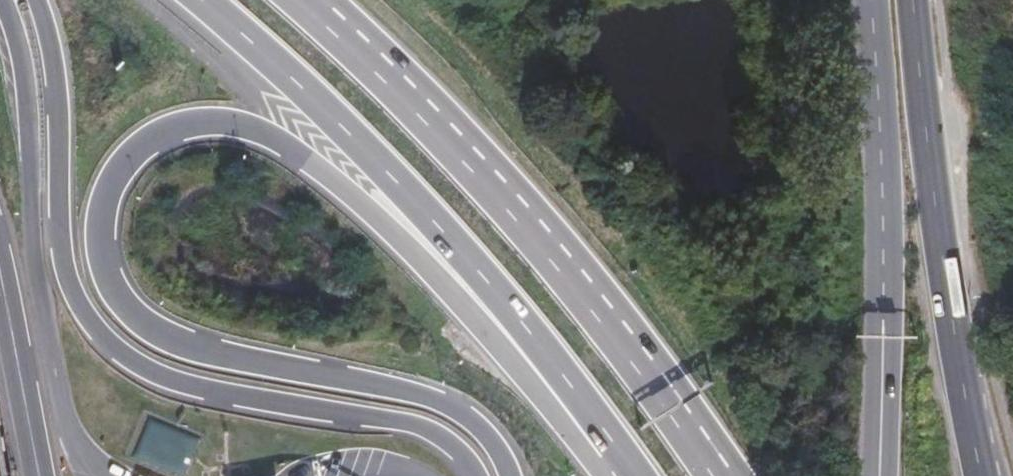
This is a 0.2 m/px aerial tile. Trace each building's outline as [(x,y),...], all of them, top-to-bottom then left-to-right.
[(146,423),(136,462),(186,475),(196,436),(146,423)]
